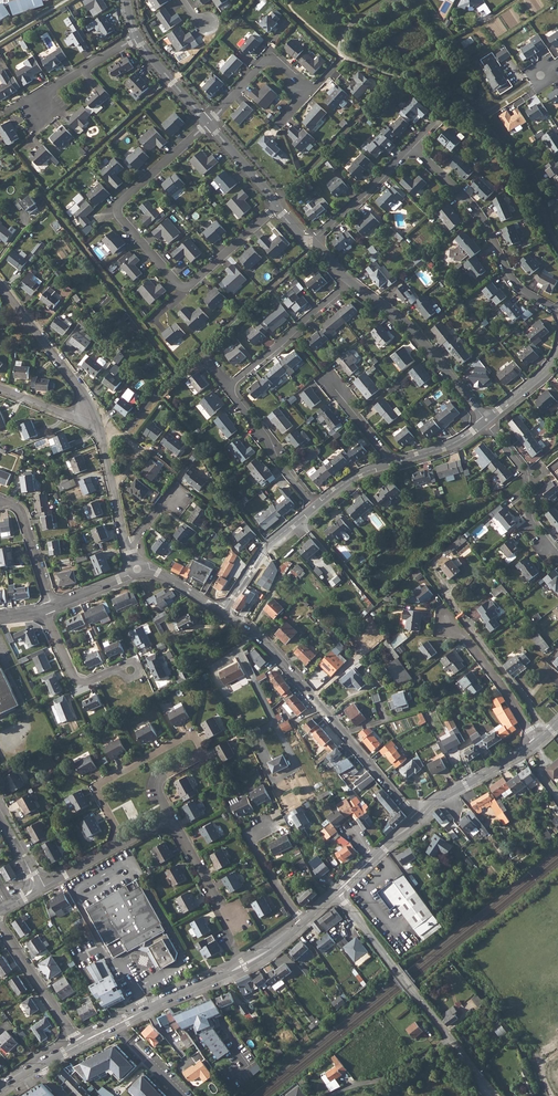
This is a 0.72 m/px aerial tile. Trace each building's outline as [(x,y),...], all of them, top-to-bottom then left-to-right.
[(44,5),(42,1),(42,0),(10,0),(0,0),(0,21),(10,15),(5,7),(10,4),(15,17),(44,5)] [(84,2),(89,11),(95,7),(99,14),(108,8),(103,0),(87,0),(84,2)] [(156,10),(169,1),(168,0),(149,0),(156,10)] [(459,6),(465,9),(467,6),(469,7),(473,6),(475,5),(480,12),(483,10),(488,15),(491,12),(483,0),(462,0),(459,6)] [(165,9),(157,15),(168,31),(182,21),(178,14),(172,18),(165,9)] [(273,13),(270,16),(268,15),(265,18),(260,24),(269,33),(277,24),(276,22),(280,19),(273,13)] [(109,24),(104,15),(95,21),(105,37),(115,31),(112,26),(110,26),(109,24)] [(260,24),(265,18),(262,15),(257,21),(260,24)] [(86,36),(77,21),(70,25),(75,34),(65,40),(69,47),(75,43),(78,46),(85,42),(83,40),(83,38),(86,36)] [(185,35),(180,27),(169,35),(174,42),(172,44),(178,52),(195,40),(190,31),(185,35)] [(549,38),(552,42),(554,42),(557,48),(557,47),(557,32),(549,38)] [(533,42),(534,41),(540,50),(547,46),(540,34),(531,39),(533,42)] [(261,43),(252,35),(240,48),(247,55),(250,55),(257,46),(258,47),(261,43)] [(474,35),(462,43),(465,47),(477,40),(474,35)] [(292,40),(284,48),(295,59),(303,51),(292,40)] [(537,54),(541,51),(540,50),(534,41),(533,42),(523,49),(529,59),(534,56),(533,55),(537,53),(537,54)] [(85,42),(78,46),(81,52),(88,48),(85,42)] [(512,55),(505,45),(502,47),(504,51),(498,55),(499,56),(502,60),(503,62),(512,55)] [(67,58),(61,48),(47,57),(48,58),(42,61),(49,72),(55,69),(54,67),(57,66),(61,63),(60,62),(67,58)] [(487,67),(499,59),(497,57),(494,52),(483,60),(487,67)] [(315,61),(306,53),(298,62),(302,65),(302,64),(304,65),(304,67),(313,75),(325,62),(319,56),(315,61)] [(243,64),(234,55),(220,70),(229,78),(234,73),(235,73),(243,64)] [(34,57),(25,62),(27,66),(16,72),(25,86),(33,81),(31,77),(37,73),(38,73),(42,71),(34,57)] [(115,65),(115,64),(108,68),(114,76),(116,77),(125,72),(125,73),(134,68),(128,57),(123,60),(123,61),(120,63),(119,62),(115,65)] [(502,67),(503,66),(500,61),(499,59),(487,67),(485,69),(489,75),(502,67)] [(504,75),(506,73),(502,67),(489,75),(488,76),(492,83),(504,75)] [(0,74),(0,78),(4,85),(0,87),(0,99),(2,102),(18,92),(17,91),(11,81),(5,71),(0,74)] [(372,84),(359,72),(353,78),(358,84),(354,88),(351,85),(347,89),(358,98),(372,84)] [(139,78),(136,73),(125,84),(128,88),(130,86),(139,96),(149,88),(145,83),(143,81),(144,80),(141,77),(139,78)] [(498,88),(508,81),(504,75),(492,83),(496,89),(498,88)] [(15,78),(11,81),(17,91),(21,89),(15,78)] [(222,87),(212,78),(203,88),(212,97),(218,90),(219,91),(222,87)] [(503,95),(515,86),(510,79),(508,81),(498,88),(503,95)] [(276,93),(266,84),(259,92),(255,89),(249,95),(264,109),(271,102),(270,100),(276,93)] [(348,95),(337,85),(334,89),(335,89),(336,90),(333,92),(325,102),(334,110),(348,95)] [(111,96),(103,87),(97,92),(93,95),(91,97),(91,96),(87,100),(87,102),(92,108),(95,109),(99,105),(101,105),(105,101),(111,96)] [(556,91),(554,91),(548,94),(554,103),(557,101),(557,90),(556,91)] [(276,93),(270,100),(271,102),(278,95),(276,93)] [(408,106),(403,111),(411,119),(412,121),(419,114),(423,118),(429,112),(414,97),(407,104),(408,106)] [(234,112),(230,116),(239,124),(253,110),(243,101),(240,105),(240,106),(234,112)] [(308,115),(309,115),(307,118),(302,122),(312,131),(317,126),(317,124),(327,113),(316,103),(312,108),(313,109),(308,115)] [(549,113),(543,103),(539,106),(538,105),(528,112),(534,122),(549,113)] [(83,106),(76,113),(77,114),(75,115),(74,114),(70,118),(69,116),(65,119),(74,130),(79,126),(82,129),(88,123),(85,120),(91,115),(83,106)] [(522,126),(527,123),(518,109),(514,112),(516,115),(513,116),(514,118),(512,118),(508,111),(500,116),(509,131),(510,131),(521,125),(522,126)] [(402,110),(399,114),(402,116),(408,122),(411,119),(403,111),(402,110)] [(177,114),(163,126),(174,137),(179,132),(178,131),(181,129),(186,124),(177,114)] [(402,116),(390,128),(389,126),(387,127),(382,131),(383,132),(390,140),(396,134),(399,136),(402,133),(401,132),(403,130),(406,126),(409,123),(408,122),(402,116)] [(13,128),(14,128),(10,121),(0,128),(0,132),(8,144),(10,145),(14,143),(14,142),(19,139),(15,132),(13,128)] [(73,136),(63,125),(57,130),(58,132),(55,134),(49,139),(53,143),(54,142),(60,148),(63,145),(63,143),(66,141),(68,141),(73,136)] [(154,127),(146,134),(148,136),(141,142),(150,152),(158,145),(161,149),(168,143),(154,127)] [(315,140),(304,130),(300,133),(293,127),(287,134),(295,142),(296,143),(294,146),(302,153),(311,143),(312,144),(315,140)] [(542,137),(545,142),(546,141),(554,153),(557,151),(557,137),(556,134),(557,133),(557,130),(556,127),(542,137)] [(450,129),(440,139),(447,146),(448,145),(453,150),(463,141),(458,136),(450,129)] [(365,144),(362,147),(364,149),(364,150),(368,154),(371,151),(377,157),(386,149),(389,152),(396,145),(390,140),(383,132),(371,145),(368,142),(366,142),(364,143),(365,144)] [(274,157),(275,158),(276,159),(277,159),(278,159),(279,159),(280,158),(281,158),(282,157),(282,156),(283,155),(283,154),(282,153),(282,152),(281,151),(276,146),(274,144),(274,143),(275,143),(275,142),(274,142),(272,140),(271,141),(265,136),(258,143),(264,148),(263,149),(269,155),(270,154),(274,157)] [(52,154),(44,145),(39,150),(40,151),(37,153),(36,152),(35,151),(33,151),(30,154),(30,156),(31,157),(30,158),(38,166),(42,166),(51,158),(50,156),(52,154)] [(140,147),(127,159),(137,170),(142,166),(142,165),(145,162),(150,158),(140,147)] [(364,149),(362,147),(359,149),(366,156),(368,154),(364,150),(364,149)] [(202,151),(192,160),(198,166),(196,168),(203,176),(219,162),(213,155),(209,159),(202,151)] [(460,156),(451,165),(455,169),(456,168),(463,175),(462,176),(467,180),(476,171),(460,156)] [(354,165),(349,170),(353,174),(352,175),(358,181),(362,177),(361,176),(367,170),(366,169),(369,165),(361,157),(354,164),(354,165)] [(115,158),(101,171),(117,189),(123,183),(116,175),(124,168),(115,158)] [(339,169),(332,160),(327,165),(328,167),(329,166),(335,172),(339,169)] [(546,166),(548,170),(546,171),(550,178),(553,176),(557,173),(557,164),(557,163),(556,165),(553,161),(546,166)] [(230,176),(225,171),(215,180),(226,194),(238,184),(233,178),(232,179),(230,176)] [(168,180),(162,185),(172,196),(185,185),(176,174),(171,178),(168,181),(168,180)] [(401,182),(411,192),(414,190),(417,193),(427,183),(420,175),(414,181),(408,174),(401,182)] [(481,178),(471,187),(476,191),(477,192),(480,195),(481,194),(483,196),(482,197),(485,201),(495,192),(481,178)] [(341,179),(329,188),(333,193),(337,197),(342,193),(345,190),(345,191),(349,189),(341,179)] [(100,183),(87,195),(97,206),(101,201),(105,198),(105,199),(111,194),(100,183)] [(381,195),(376,200),(387,210),(389,210),(391,208),(391,206),(390,204),(394,201),(395,202),(399,199),(401,201),(405,197),(393,186),(389,189),(388,188),(384,191),(386,193),(382,196),(381,195)] [(245,200),(249,197),(243,190),(227,204),(234,211),(236,210),(242,217),(252,208),(245,200)] [(20,209),(24,207),(30,215),(40,207),(30,193),(16,202),(20,209)] [(503,193),(494,200),(496,206),(494,207),(496,211),(498,211),(503,221),(514,216),(509,206),(510,206),(508,201),(506,202),(503,193)] [(330,206),(322,196),(318,199),(321,202),(316,206),(312,201),(308,205),(311,209),(306,212),(313,221),(317,218),(317,217),(319,215),(320,217),(327,211),(326,210),(330,206)] [(402,202),(401,201),(399,199),(395,202),(394,201),(390,204),(391,206),(397,208),(402,202)] [(148,200),(140,207),(147,216),(142,220),(147,226),(160,215),(148,200)] [(87,201),(73,214),(85,227),(91,222),(86,217),(94,209),(87,201)] [(450,205),(439,213),(452,230),(463,221),(460,217),(459,217),(454,211),(455,210),(450,205)] [(361,222),(358,225),(358,227),(365,235),(380,222),(371,211),(365,216),(366,217),(364,219),(365,220),(363,222),(361,222)] [(168,219),(153,233),(159,239),(163,236),(170,244),(179,235),(173,228),(175,227),(168,219)] [(6,242),(13,233),(2,225),(3,223),(0,221),(0,238),(6,242)] [(217,221),(204,233),(214,244),(219,239),(222,236),(227,232),(217,221)] [(515,223),(503,229),(505,233),(504,234),(506,238),(507,238),(511,246),(521,241),(517,233),(519,232),(515,223)] [(272,243),(279,236),(289,246),(291,244),(276,228),(272,231),(275,234),(269,239),(272,243)] [(340,237),(333,242),(341,251),(346,247),(351,243),(352,244),(356,240),(348,230),(344,234),(343,232),(339,236),(340,237)] [(113,232),(103,241),(115,254),(126,244),(121,239),(120,239),(118,236),(113,232)] [(397,232),(395,234),(401,240),(404,238),(400,234),(397,232)] [(469,254),(472,258),(475,255),(482,250),(475,241),(473,242),(465,232),(456,239),(459,244),(459,246),(462,249),(466,250),(469,254)] [(265,235),(258,241),(274,259),(289,246),(279,236),(272,243),(269,239),(265,235)] [(190,239),(172,254),(178,261),(185,254),(192,262),(203,253),(190,239)] [(34,260),(42,249),(37,245),(29,257),(34,260)] [(454,261),(461,261),(465,258),(469,254),(466,250),(462,249),(459,246),(455,249),(450,249),(450,258),(454,258),(454,261)] [(252,247),(247,251),(247,252),(244,255),(240,259),(249,270),(262,258),(252,247)] [(11,256),(8,260),(21,270),(27,262),(14,252),(11,256)] [(530,253),(522,260),(524,264),(523,264),(527,269),(528,268),(532,274),(541,267),(530,253)] [(135,254),(122,266),(135,280),(143,273),(135,265),(140,260),(135,254)] [(420,255),(413,261),(416,264),(423,259),(420,255)] [(468,261),(463,265),(467,269),(468,268),(476,278),(481,274),(481,275),(486,271),(482,266),(481,267),(479,265),(481,264),(478,260),(478,259),(475,255),(472,258),(468,261)] [(423,259),(416,264),(419,268),(426,262),(423,259)] [(374,262),(367,268),(372,275),(371,275),(381,287),(387,282),(389,280),(380,269),(381,267),(376,261),(374,262)] [(233,264),(226,270),(230,274),(222,282),(231,291),(238,285),(239,286),(247,279),(233,264)] [(25,282),(21,287),(27,291),(32,296),(40,285),(42,281),(34,275),(35,275),(30,271),(23,281),(25,282)] [(542,271),(535,277),(538,281),(545,286),(544,289),(551,293),(557,281),(544,273),(542,271)] [(321,272),(306,283),(310,288),(311,287),(315,292),(323,285),(324,286),(329,282),(321,272)] [(389,280),(387,282),(390,286),(398,279),(395,276),(389,280)] [(146,295),(144,297),(151,304),(167,291),(161,284),(157,288),(150,280),(140,288),(146,295)] [(295,287),(298,285),(302,291),(305,289),(301,283),(298,280),(293,284),(295,287)] [(493,282),(483,291),(490,299),(492,298),(497,305),(507,297),(501,290),(500,291),(493,282)] [(302,291),(298,285),(295,287),(286,295),(289,299),(285,302),(290,307),(292,306),(296,312),(309,302),(304,296),(301,299),(298,295),(302,291)] [(395,291),(392,294),(396,298),(398,296),(400,298),(401,298),(405,301),(408,299),(412,304),(414,303),(420,298),(416,292),(414,294),(410,289),(408,290),(403,285),(401,287),(395,291)] [(50,287),(41,299),(49,305),(48,307),(52,310),(60,300),(53,294),(55,291),(50,287)] [(210,297),(206,302),(215,312),(228,300),(218,289),(213,294),(213,295),(210,297)] [(61,299),(63,297),(57,291),(55,294),(61,299)] [(77,294),(73,297),(78,303),(82,300),(80,298),(77,294)] [(420,298),(414,303),(418,307),(418,308),(421,312),(422,312),(424,315),(423,315),(427,320),(437,312),(439,314),(442,312),(442,310),(437,305),(436,305),(433,307),(428,300),(429,299),(425,294),(420,298)] [(509,300),(501,307),(502,308),(504,311),(505,310),(514,321),(521,315),(522,314),(524,316),(529,311),(528,310),(523,306),(519,309),(514,303),(513,304),(509,300)] [(343,308),(339,311),(347,321),(348,321),(352,318),(351,317),(359,311),(351,302),(344,308),(343,308)] [(290,315),(281,304),(278,307),(279,308),(265,320),(270,326),(272,329),(280,323),(281,324),(287,319),(286,318),(290,315)] [(186,307),(179,313),(195,331),(209,318),(200,308),(192,315),(186,307)] [(521,315),(526,321),(535,314),(529,309),(528,310),(529,311),(524,316),(522,314),(521,315)] [(326,327),(323,330),(328,337),(331,334),(347,321),(339,311),(335,314),(336,315),(330,319),(331,320),(324,325),(326,327)] [(86,314),(80,323),(84,327),(91,318),(86,314)] [(51,326),(58,331),(58,330),(64,334),(72,324),(66,319),(64,322),(58,317),(51,326)] [(536,329),(528,335),(535,344),(542,338),(550,331),(544,324),(545,324),(541,319),(533,326),(536,329)] [(265,320),(261,322),(267,330),(270,326),(265,320)] [(444,343),(447,347),(458,338),(455,334),(453,335),(441,321),(432,329),(439,338),(438,340),(442,344),(444,343)] [(167,329),(162,333),(172,345),(185,333),(176,322),(171,327),(168,329),(167,329)] [(267,330),(261,322),(257,325),(258,327),(248,335),(251,338),(250,339),(255,345),(260,341),(259,340),(262,338),(263,339),(266,336),(265,334),(268,331),(267,330)] [(381,324),(372,331),(375,335),(380,342),(381,342),(384,346),(392,338),(389,334),(388,335),(386,332),(387,331),(381,324)] [(323,330),(319,333),(318,332),(314,335),(314,336),(308,341),(316,350),(330,339),(328,337),(323,330)] [(78,332),(70,342),(77,348),(78,347),(83,352),(91,342),(90,341),(92,339),(87,334),(85,337),(78,332)] [(109,332),(107,334),(113,342),(116,339),(109,332)] [(112,342),(106,334),(105,333),(100,338),(107,346),(112,342)] [(458,338),(447,347),(453,355),(454,354),(456,357),(457,357),(462,364),(471,356),(460,343),(463,340),(460,336),(458,338)] [(226,355),(233,364),(237,360),(238,362),(239,362),(246,356),(242,351),(246,349),(240,342),(234,346),(235,347),(226,355)] [(538,355),(533,348),(531,345),(527,349),(528,350),(520,356),(527,365),(532,360),(533,361),(535,359),(536,360),(540,357),(538,355)] [(536,345),(533,348),(538,355),(541,352),(536,346),(536,345)] [(404,346),(392,356),(403,369),(414,360),(407,352),(408,351),(404,346)] [(343,355),(336,360),(340,364),(341,363),(345,367),(344,368),(350,376),(359,369),(355,364),(357,361),(358,359),(354,354),(352,354),(349,350),(343,355)] [(120,351),(113,360),(118,364),(125,357),(120,351)] [(285,359),(281,363),(288,372),(291,375),(295,371),(293,368),(303,360),(296,351),(289,356),(285,359)] [(82,367),(89,373),(90,371),(96,376),(106,363),(106,361),(102,357),(100,358),(97,362),(90,357),(82,367)] [(486,367),(479,359),(470,367),(476,367),(475,374),(471,377),(476,384),(476,387),(483,387),(484,384),(490,379),(487,375),(489,373),(490,372),(487,369),(486,367)] [(523,371),(515,361),(498,375),(506,386),(514,380),(514,379),(521,373),(523,371)] [(149,362),(141,369),(145,373),(153,366),(149,362)] [(281,363),(280,362),(271,369),(273,371),(268,375),(263,380),(269,388),(270,388),(275,384),(274,383),(288,372),(281,363)] [(420,364),(410,372),(421,386),(430,378),(425,372),(426,372),(420,364)] [(22,367),(16,366),(15,377),(17,378),(29,379),(30,367),(22,367)] [(199,371),(189,380),(199,392),(208,384),(201,376),(202,375),(199,371)] [(366,372),(354,382),(368,399),(379,389),(366,372)] [(110,374),(103,383),(114,392),(121,382),(110,374)] [(33,376),(32,388),(37,388),(37,390),(48,392),(49,389),(49,382),(49,380),(38,378),(38,377),(33,376)] [(263,380),(262,379),(260,381),(259,380),(254,384),(255,384),(249,389),(256,398),(269,388),(263,380)] [(311,386),(300,395),(311,408),(321,400),(318,395),(317,395),(315,394),(316,393),(313,390),(314,389),(311,386)] [(540,398),(536,402),(545,413),(557,403),(557,401),(557,400),(550,392),(549,390),(543,394),(544,396),(540,398)] [(213,392),(200,402),(212,416),(217,412),(216,411),(222,406),(219,401),(218,402),(214,398),(216,396),(213,392)] [(122,398),(115,408),(126,417),(136,404),(127,397),(124,400),(122,398)] [(385,417),(390,423),(399,416),(394,410),(384,398),(374,406),(378,411),(379,411),(382,415),(384,414),(386,416),(385,417)] [(448,407),(436,417),(444,425),(446,428),(449,425),(448,423),(460,413),(451,402),(447,406),(448,407)] [(326,405),(316,412),(324,421),(325,420),(329,424),(327,425),(331,430),(343,421),(337,413),(335,415),(330,409),(329,409),(326,405)] [(398,407),(394,410),(399,416),(402,414),(403,413),(398,407)] [(282,411),(271,420),(274,424),(275,422),(284,433),(293,425),(282,411)] [(225,412),(214,421),(228,438),(237,430),(232,423),(233,422),(228,416),(225,412)] [(516,436),(519,440),(520,439),(530,431),(531,431),(518,416),(509,423),(518,435),(516,436)] [(433,419),(420,428),(428,438),(433,434),(433,433),(435,431),(436,432),(440,428),(433,419)] [(32,421),(20,425),(27,440),(38,435),(32,421)] [(149,435),(150,436),(157,427),(156,426),(156,425),(153,422),(144,433),(148,436),(149,435)] [(403,430),(395,436),(403,446),(411,439),(411,440),(415,437),(406,426),(402,429),(403,430)] [(157,427),(150,436),(156,441),(163,432),(157,427)] [(296,429),(285,437),(289,442),(291,440),(294,442),(293,443),(297,447),(306,440),(296,429)] [(300,433),(306,440),(305,441),(307,443),(311,439),(304,431),(303,431),(300,433)] [(338,431),(332,435),(336,439),(341,435),(338,431)] [(530,431),(520,439),(523,444),(524,443),(528,448),(527,449),(529,453),(533,457),(543,449),(533,436),(534,436),(530,431)] [(64,433),(54,437),(60,452),(70,448),(64,433)] [(169,434),(162,443),(166,446),(166,445),(169,448),(178,456),(183,450),(182,450),(186,444),(182,440),(180,442),(169,434)] [(238,438),(229,445),(243,462),(255,452),(251,446),(247,449),(238,438)] [(350,449),(347,452),(355,462),(358,460),(359,460),(362,457),(362,456),(368,452),(361,443),(351,451),(350,449)] [(475,450),(481,457),(476,460),(483,469),(487,466),(497,458),(499,456),(496,452),(494,454),(491,450),(490,450),(484,443),(475,450)] [(305,451),(308,455),(313,450),(310,447),(305,451)] [(197,449),(189,459),(193,462),(200,454),(197,449)] [(308,455),(300,461),(304,465),(317,455),(313,450),(308,455)] [(341,453),(330,461),(333,466),(334,465),(338,469),(345,464),(345,465),(349,462),(341,453)] [(82,455),(67,461),(69,467),(73,466),(76,473),(87,469),(82,455)] [(257,458),(248,465),(253,470),(252,471),(260,481),(260,480),(264,478),(266,480),(273,474),(270,470),(267,466),(266,465),(264,466),(257,458)] [(333,466),(330,461),(328,459),(326,458),(322,461),(324,464),(332,473),(338,469),(334,465),(333,466)] [(497,458),(487,466),(493,472),(494,472),(500,479),(498,481),(501,485),(513,474),(510,470),(509,470),(505,465),(504,466),(497,458)] [(157,464),(152,460),(142,473),(152,481),(163,468),(157,464)] [(446,463),(437,466),(440,478),(460,472),(457,461),(447,464),(446,463)] [(332,473),(324,464),(310,476),(318,486),(322,483),(321,482),(332,473)] [(192,467),(184,477),(189,481),(188,482),(200,491),(207,482),(195,472),(196,471),(192,467)] [(7,485),(11,474),(0,469),(0,482),(7,485)] [(432,480),(430,472),(429,470),(425,472),(425,469),(420,471),(420,472),(413,474),(416,485),(428,482),(428,483),(433,482),(432,480)] [(25,476),(21,476),(24,492),(36,490),(35,484),(35,481),(33,474),(31,474),(31,471),(24,472),(25,476)] [(57,481),(58,482),(58,485),(69,480),(68,476),(57,481)] [(91,480),(92,480),(90,476),(79,481),(85,495),(96,490),(94,485),(92,485),(91,480)] [(137,479),(128,491),(132,494),(133,493),(142,499),(150,489),(137,479)] [(69,480),(58,485),(60,491),(60,492),(72,487),(69,480)] [(398,494),(398,495),(399,496),(403,493),(392,480),(386,485),(386,484),(381,488),(383,491),(381,493),(381,492),(376,496),(379,500),(381,500),(381,503),(385,507),(387,507),(391,503),(391,500),(398,494)] [(556,480),(553,483),(551,481),(543,488),(551,497),(557,491),(557,482),(556,480)] [(283,501),(279,504),(286,512),(289,509),(290,508),(291,507),(293,507),(295,505),(289,496),(290,495),(284,487),(280,490),(283,495),(281,497),(281,499),(283,501)] [(262,489),(258,492),(264,499),(267,496),(262,489)] [(156,495),(153,499),(157,501),(163,494),(157,490),(154,493),(156,495)] [(46,493),(35,495),(37,513),(44,512),(45,516),(53,515),(52,509),(49,510),(46,493)] [(357,502),(348,510),(356,520),(371,507),(373,506),(374,508),(376,506),(365,494),(362,496),(361,495),(356,500),(357,502)] [(98,501),(87,505),(93,518),(103,514),(98,501)] [(281,514),(273,504),(269,507),(270,508),(257,519),(264,528),(271,522),(272,523),(279,518),(278,517),(281,514)] [(196,510),(189,519),(199,527),(209,514),(198,505),(195,509),(196,510)] [(494,516),(496,518),(497,520),(499,519),(503,524),(507,530),(516,523),(511,517),(511,516),(508,512),(507,513),(504,508),(494,516)] [(545,515),(555,528),(557,532),(557,512),(554,508),(545,515)] [(45,516),(42,517),(44,530),(55,528),(53,515),(45,516)] [(346,531),(348,529),(350,528),(341,517),(336,521),(337,522),(330,528),(328,528),(325,531),(328,535),(328,537),(330,540),(333,540),(336,537),(338,540),(343,535),(346,539),(347,539),(349,537),(349,536),(346,531)] [(0,522),(0,533),(11,532),(9,518),(4,519),(5,522),(0,522)] [(174,536),(179,539),(184,543),(191,533),(193,530),(185,523),(183,526),(182,526),(174,536)] [(508,531),(507,530),(503,524),(498,528),(498,530),(501,534),(503,534),(508,531)] [(104,525),(92,530),(98,542),(109,538),(104,525)] [(236,537),(240,542),(241,543),(236,546),(236,548),(240,553),(246,548),(244,547),(249,543),(248,542),(253,539),(257,536),(250,528),(248,526),(236,537)] [(172,543),(163,536),(161,539),(160,539),(152,549),(162,556),(170,546),(169,546),(172,543)] [(452,544),(459,553),(469,545),(462,536),(452,544)] [(305,545),(300,550),(307,559),(320,548),(311,538),(304,544),(305,545)] [(512,538),(501,547),(508,557),(506,558),(506,560),(507,563),(509,563),(516,558),(516,556),(514,553),(518,550),(514,544),(515,542),(512,538)] [(59,540),(48,542),(49,548),(50,547),(51,555),(61,554),(59,540)] [(1,549),(0,549),(0,563),(0,566),(14,564),(12,552),(13,552),(13,547),(4,549),(1,549)] [(238,556),(231,549),(216,575),(221,577),(225,579),(227,576),(228,577),(235,565),(233,564),(238,556)] [(105,562),(107,562),(103,552),(92,557),(99,575),(110,570),(108,565),(107,565),(105,562)] [(86,554),(76,558),(78,563),(88,559),(86,554)] [(210,576),(214,578),(217,571),(213,569),(216,565),(200,556),(197,561),(195,560),(191,568),(209,577),(210,576)] [(451,559),(441,567),(451,578),(460,571),(458,567),(462,564),(457,557),(453,561),(451,559)] [(278,571),(272,560),(257,584),(269,592),(278,571)] [(537,570),(535,568),(536,567),(530,560),(520,568),(523,572),(522,573),(524,575),(523,576),(525,579),(527,579),(529,581),(539,573),(537,570)] [(287,561),(280,571),(283,574),(290,563),(287,561)] [(176,562),(172,571),(187,578),(191,570),(176,562)] [(297,565),(293,569),(299,575),(303,571),(297,565)] [(543,579),(551,589),(554,589),(557,594),(557,572),(555,569),(552,572),(543,579)] [(420,570),(413,575),(418,581),(425,576),(420,570)] [(73,571),(57,574),(60,586),(76,583),(73,571)] [(221,577),(214,587),(221,592),(228,581),(225,579),(221,577)] [(501,584),(491,592),(495,596),(502,590),(504,593),(505,593),(507,592),(507,591),(501,584)] [(15,585),(9,586),(11,599),(17,598),(17,600),(30,598),(28,587),(15,589),(15,585)] [(433,595),(426,585),(415,593),(422,603),(433,595)] [(246,589),(234,608),(240,612),(247,602),(250,603),(256,595),(250,591),(246,589)] [(160,593),(155,595),(157,599),(156,599),(162,608),(168,604),(166,601),(175,596),(172,590),(166,594),(162,596),(160,593)] [(128,593),(112,600),(117,611),(133,604),(133,606),(138,603),(133,593),(129,595),(128,593)] [(274,600),(265,609),(274,619),(275,618),(276,619),(277,618),(276,617),(284,609),(274,600)] [(478,608),(482,614),(495,604),(492,600),(490,602),(489,600),(478,608)] [(307,601),(304,604),(307,607),(311,610),(313,608),(307,601)] [(109,616),(104,604),(92,609),(92,608),(88,610),(88,611),(85,613),(90,623),(93,622),(94,623),(109,616)] [(495,604),(482,614),(483,615),(482,615),(487,622),(487,626),(492,631),(501,624),(495,617),(499,613),(496,609),(498,607),(495,604)] [(404,610),(403,619),(407,619),(406,629),(419,630),(421,619),(422,612),(404,610)] [(165,611),(153,618),(159,629),(162,627),(160,623),(169,619),(165,611)] [(193,612),(177,621),(181,629),(182,630),(194,624),(195,624),(197,623),(197,621),(196,619),(199,618),(197,613),(195,615),(193,612)] [(77,617),(66,622),(71,631),(85,625),(81,614),(77,616),(77,617)] [(322,618),(318,623),(331,636),(330,637),(337,645),(340,642),(342,640),(322,618)] [(288,623),(277,634),(286,644),(288,643),(298,632),(288,623)] [(142,627),(131,632),(137,646),(140,645),(141,648),(143,648),(150,645),(150,644),(145,632),(142,627)] [(36,632),(34,629),(27,632),(26,629),(22,631),(15,634),(18,642),(26,638),(30,647),(39,643),(34,633),(36,632)] [(11,632),(7,634),(10,643),(15,640),(11,632)] [(540,633),(534,638),(544,650),(550,645),(540,633)] [(387,639),(384,642),(389,649),(393,646),(387,639)] [(119,641),(105,648),(109,657),(119,653),(120,654),(124,652),(119,641)] [(428,641),(420,647),(429,659),(437,652),(428,641)] [(330,652),(319,664),(322,667),(324,666),(333,675),(341,666),(343,668),(345,667),(347,670),(359,660),(363,657),(359,654),(356,656),(354,654),(347,660),(340,653),(345,647),(340,642),(337,645),(330,652)] [(304,644),(295,653),(307,665),(316,656),(304,644)] [(393,646),(389,649),(396,659),(398,658),(400,656),(393,646)] [(266,662),(253,649),(250,652),(253,662),(256,665),(254,667),(258,671),(266,662)] [(441,660),(446,667),(448,666),(451,668),(455,674),(465,666),(462,662),(456,654),(458,653),(455,649),(450,653),(441,660)] [(97,651),(84,657),(89,667),(102,661),(97,651)] [(517,655),(504,665),(509,672),(514,678),(527,667),(525,665),(530,660),(523,652),(518,656),(517,655)] [(44,653),(33,658),(37,667),(40,673),(51,668),(44,653)] [(148,662),(158,658),(156,653),(146,658),(148,662)] [(458,653),(456,654),(462,662),(464,661),(458,653)] [(148,662),(156,681),(167,676),(161,663),(164,662),(162,656),(158,658),(148,662)] [(396,659),(386,666),(398,683),(410,679),(413,679),(398,658),(396,659)] [(347,670),(346,671),(348,674),(341,680),(347,688),(353,683),(360,690),(367,684),(354,669),(357,667),(358,668),(363,664),(359,660),(347,670)] [(238,662),(219,672),(225,684),(245,675),(238,662)] [(324,666),(322,667),(331,676),(333,675),(324,666)] [(4,712),(18,704),(13,694),(9,685),(0,667),(0,714),(4,712)] [(263,669),(255,674),(259,682),(267,677),(265,674),(266,673),(263,669)] [(271,681),(271,682),(274,686),(285,698),(291,692),(289,689),(291,688),(279,674),(279,675),(275,671),(269,676),(272,680),(271,681)] [(462,679),(459,681),(465,688),(467,687),(473,694),(482,687),(476,680),(478,679),(472,671),(462,679)] [(44,678),(46,681),(52,695),(62,691),(57,681),(59,680),(57,676),(51,679),(49,675),(44,678)] [(404,691),(393,694),(394,700),(389,702),(391,709),(397,708),(398,712),(404,710),(403,708),(409,707),(404,691)] [(285,698),(283,699),(286,702),(283,706),(290,714),(294,711),(298,716),(303,712),(307,708),(299,700),(295,695),(294,695),(291,692),(285,698)] [(378,692),(372,694),(375,703),(381,700),(378,692)] [(93,697),(83,702),(87,712),(101,705),(97,694),(93,696),(93,697)] [(73,718),(71,712),(72,711),(67,700),(65,695),(54,700),(55,705),(57,709),(63,722),(73,718)] [(500,724),(495,728),(502,739),(516,729),(514,725),(518,723),(516,720),(509,707),(507,708),(507,707),(506,706),(505,706),(504,706),(503,706),(503,707),(500,703),(505,701),(502,695),(493,700),(498,707),(493,709),(504,726),(503,726),(500,724)] [(345,710),(352,719),(354,717),(356,720),(354,722),(357,726),(366,719),(354,703),(345,710)] [(183,706),(169,715),(175,726),(182,723),(181,722),(189,717),(183,706)] [(422,713),(418,715),(423,724),(427,722),(422,713)] [(214,717),(202,723),(206,732),(205,732),(209,738),(222,731),(214,717)] [(452,718),(445,722),(447,725),(450,730),(457,726),(452,718)] [(287,720),(279,724),(283,732),(291,728),(287,720)] [(469,728),(466,729),(470,736),(473,735),(478,731),(472,723),(467,724),(469,728)] [(150,724),(136,732),(142,743),(151,739),(152,740),(157,737),(150,724)] [(318,725),(311,731),(314,735),(313,735),(323,747),(324,746),(327,750),(334,744),(330,740),(331,739),(321,728),(321,729),(318,725)] [(457,726),(450,730),(450,731),(457,745),(465,741),(460,732),(457,726)] [(374,727),(363,730),(359,733),(364,739),(363,740),(373,752),(381,745),(371,733),(373,732),(371,729),(375,728),(374,727)] [(489,736),(483,740),(488,748),(502,739),(495,728),(487,733),(489,736)] [(479,734),(475,737),(478,743),(483,740),(481,736),(479,734)] [(450,737),(438,744),(444,755),(453,750),(452,749),(455,747),(450,737)] [(119,739),(105,747),(111,760),(118,756),(117,755),(125,751),(119,739)] [(387,744),(380,750),(384,755),(386,754),(391,760),(397,768),(407,759),(403,754),(401,755),(397,750),(398,749),(391,740),(387,744)] [(478,743),(476,745),(481,753),(488,748),(483,740),(478,743)] [(227,741),(214,748),(218,754),(219,754),(223,762),(235,755),(227,741)] [(337,748),(334,744),(327,750),(330,753),(337,748)] [(476,745),(464,753),(470,760),(481,753),(476,745)] [(343,754),(337,748),(330,753),(326,757),(331,763),(343,754)] [(273,761),(268,763),(269,764),(274,774),(289,766),(283,754),(276,757),(277,759),(273,761)] [(347,755),(332,766),(338,775),(349,768),(353,774),(358,771),(347,755)] [(90,756),(75,764),(82,775),(90,770),(91,771),(97,768),(90,756)] [(424,766),(418,756),(408,764),(407,762),(404,764),(405,766),(401,770),(400,771),(407,779),(415,772),(417,774),(422,770),(421,768),(424,766)] [(441,757),(429,764),(434,775),(446,768),(441,757)] [(546,769),(554,779),(557,776),(557,759),(546,769)] [(531,766),(519,774),(527,785),(538,777),(532,768),(531,766)] [(17,771),(6,777),(10,785),(9,786),(13,792),(25,785),(17,771)] [(354,783),(356,787),(358,786),(371,775),(368,772),(361,777),(357,780),(357,781),(354,783)] [(512,779),(507,783),(513,791),(514,792),(521,787),(523,788),(527,785),(519,774),(514,778),(515,779),(513,780),(512,779)] [(371,775),(358,786),(361,790),(374,779),(371,775)] [(186,776),(175,783),(179,791),(178,792),(182,798),(183,797),(185,801),(199,793),(197,789),(194,790),(186,776)] [(507,783),(504,778),(490,787),(497,796),(502,793),(505,797),(513,791),(507,783)] [(258,789),(250,793),(254,800),(255,799),(258,804),(266,800),(268,803),(272,801),(263,784),(257,788),(258,789)] [(80,790),(69,797),(75,808),(77,811),(90,804),(87,798),(85,799),(80,790)] [(383,790),(377,796),(390,811),(397,806),(384,790),(383,790)] [(471,802),(477,813),(479,813),(482,812),(481,809),(492,803),(493,805),(491,806),(494,811),(500,807),(496,801),(491,794),(490,795),(488,792),(471,802)] [(30,793),(17,801),(21,807),(22,806),(27,815),(36,809),(38,808),(30,793)] [(254,809),(246,795),(242,796),(242,797),(243,799),(239,801),(231,805),(230,806),(233,811),(235,811),(238,816),(244,813),(245,813),(249,811),(249,812),(254,809)] [(75,808),(69,797),(65,800),(71,810),(75,808)] [(231,805),(239,801),(236,797),(229,801),(231,805)] [(356,797),(352,800),(356,806),(352,808),(352,809),(356,813),(354,815),(354,816),(357,820),(357,819),(368,812),(366,810),(368,807),(366,804),(361,808),(358,804),(361,802),(356,797)] [(500,799),(496,801),(500,807),(501,808),(504,806),(505,805),(500,799)] [(195,800),(183,806),(188,815),(187,815),(190,821),(203,814),(201,811),(204,809),(204,807),(201,801),(199,800),(196,802),(195,800)] [(341,802),(336,805),(337,806),(338,808),(338,809),(345,818),(352,813),(354,815),(356,813),(352,809),(352,808),(348,802),(343,805),(341,802)] [(309,822),(300,806),(293,810),(295,815),(292,817),(299,829),(309,822)] [(327,816),(335,826),(339,822),(345,818),(338,809),(338,808),(337,806),(334,808),(335,808),(331,811),(332,812),(327,816)] [(382,828),(387,835),(406,817),(398,807),(391,813),(390,814),(392,817),(389,820),(390,821),(382,828)] [(500,807),(494,811),(498,817),(504,813),(503,812),(501,808),(500,807)] [(439,809),(432,814),(434,816),(441,824),(448,819),(451,822),(454,819),(455,819),(448,811),(444,814),(439,809)] [(481,823),(471,811),(467,814),(467,815),(464,817),(464,818),(463,819),(461,821),(460,823),(467,832),(469,833),(477,826),(481,823)] [(368,812),(357,819),(365,830),(370,826),(369,826),(374,823),(368,812)] [(504,813),(498,817),(504,826),(510,822),(504,813)] [(94,816),(80,823),(88,837),(100,830),(95,822),(97,821),(94,816)] [(448,819),(441,824),(444,828),(451,822),(448,819)] [(327,820),(321,825),(322,827),(323,828),(330,823),(327,820)] [(38,822),(28,828),(32,836),(31,837),(34,843),(47,836),(47,835),(39,822),(38,822)] [(212,823),(206,826),(199,830),(203,836),(204,835),(209,844),(220,837),(212,823)] [(327,839),(325,841),(328,844),(331,842),(336,839),(341,836),(336,830),(331,824),(321,831),(327,839)] [(547,829),(542,833),(547,841),(552,837),(547,829)] [(453,831),(450,834),(452,837),(454,840),(458,836),(455,833),(453,831)] [(278,839),(270,844),(275,854),(293,845),(287,834),(278,838),(278,839)] [(433,841),(426,851),(435,857),(440,850),(447,855),(452,846),(446,842),(446,841),(435,834),(431,840),(433,841)] [(336,839),(331,842),(333,845),(338,842),(341,847),(349,842),(341,836),(336,839)] [(44,849),(42,850),(46,856),(47,855),(50,860),(52,863),(63,857),(55,842),(54,843),(52,840),(42,845),(44,849)] [(325,840),(315,845),(318,850),(328,844),(325,841),(325,840)] [(164,842),(153,849),(161,863),(174,856),(170,850),(169,851),(164,842)] [(340,858),(342,861),(356,851),(351,844),(350,843),(342,849),(335,854),(339,859),(340,858)] [(410,846),(397,855),(403,865),(417,856),(410,846)] [(222,849),(211,855),(215,863),(214,864),(218,870),(230,863),(222,849)] [(356,851),(342,861),(343,862),(357,853),(356,851)] [(319,866),(314,870),(320,878),(330,870),(322,860),(317,863),(319,866)] [(1,869),(8,881),(16,876),(9,864),(1,869)] [(178,864),(166,871),(174,886),(185,880),(181,871),(182,870),(178,864)] [(234,872),(222,879),(225,885),(226,885),(231,893),(242,886),(234,872)] [(407,879),(403,873),(396,878),(378,891),(390,908),(395,904),(396,904),(419,936),(432,926),(439,921),(434,914),(414,887),(412,884),(407,879)] [(407,879),(412,884),(416,881),(412,875),(407,879)] [(129,951),(137,947),(144,948),(149,950),(151,949),(161,965),(162,969),(177,960),(176,960),(178,952),(168,934),(166,935),(164,932),(166,931),(161,922),(162,922),(141,885),(140,885),(137,879),(119,890),(87,908),(114,958),(121,954),(128,950),(129,951)] [(301,891),(296,896),(303,904),(305,906),(317,894),(308,884),(303,889),(306,893),(304,894),(301,891)] [(58,896),(50,901),(56,913),(59,917),(60,917),(65,915),(65,913),(63,909),(71,905),(65,893),(63,891),(58,895),(58,896)] [(69,891),(65,893),(71,904),(75,902),(69,891)] [(188,892),(177,898),(185,913),(198,906),(194,900),(193,900),(188,892)] [(264,897),(251,904),(254,909),(255,909),(260,917),(272,911),(264,897)] [(322,917),(318,920),(325,929),(327,931),(342,919),(334,908),(322,917)] [(25,914),(12,923),(22,937),(24,934),(26,936),(29,934),(28,932),(31,930),(25,921),(28,919),(25,914)] [(193,920),(190,922),(198,937),(210,930),(205,922),(206,921),(202,915),(193,920)] [(317,919),(312,924),(319,933),(325,929),(318,920),(317,919)] [(377,921),(373,924),(382,935),(385,933),(381,928),(382,928),(377,921)] [(307,929),(300,936),(302,938),(306,935),(307,935),(310,932),(307,929)] [(328,933),(316,943),(323,953),(336,943),(328,933)] [(221,950),(216,941),(213,935),(195,945),(198,950),(200,949),(206,959),(221,950)] [(38,936),(27,944),(35,956),(47,948),(46,947),(50,944),(45,937),(41,940),(38,936)] [(346,938),(337,944),(341,949),(345,946),(355,961),(368,952),(357,937),(349,943),(346,938)] [(302,941),(290,951),(291,952),(299,962),(312,951),(302,941)] [(149,950),(148,951),(156,965),(157,967),(161,965),(151,949),(149,950)] [(0,958),(0,971),(2,974),(4,976),(13,970),(3,956),(0,958)] [(52,957),(41,964),(44,970),(46,969),(51,977),(61,970),(52,957)] [(113,974),(104,958),(85,968),(95,984),(113,974)] [(286,963),(276,971),(282,978),(282,979),(291,972),(286,963)] [(301,963),(298,966),(304,972),(307,970),(301,963)] [(73,967),(78,974),(81,972),(77,965),(73,967)] [(274,968),(264,975),(272,985),(282,978),(276,971),(274,968)] [(366,980),(365,981),(368,984),(384,971),(381,968),(370,978),(369,977),(366,980)] [(356,969),(353,972),(362,984),(362,985),(365,987),(368,985),(368,984),(365,981),(364,979),(356,969)] [(263,973),(254,980),(258,985),(259,987),(263,992),(266,990),(262,985),(266,982),(270,987),(272,985),(264,975),(263,973)] [(63,974),(52,981),(64,998),(67,996),(74,991),(71,986),(69,981),(65,977),(63,974)] [(250,974),(237,980),(239,985),(240,988),(241,989),(244,995),(252,991),(251,988),(258,985),(254,980),(250,974)] [(18,975),(10,981),(14,987),(19,995),(28,989),(24,984),(18,975)] [(107,1008),(126,998),(113,975),(91,986),(107,1008)] [(74,991),(67,996),(68,997),(77,991),(73,985),(71,986),(74,991)] [(218,998),(213,1000),(218,1008),(221,1007),(234,1002),(231,993),(217,998),(218,998)] [(477,994),(472,998),(479,1007),(484,1003),(477,994)] [(31,996),(22,1003),(24,1005),(31,1016),(40,1010),(31,996)] [(86,1005),(79,1009),(84,1020),(98,1014),(89,996),(83,999),(86,1005)] [(341,996),(332,1002),(338,1009),(346,1002),(341,996)] [(244,997),(241,1000),(243,1003),(248,1009),(250,1007),(248,1003),(244,997)] [(212,998),(174,1015),(177,1019),(185,1030),(196,1026),(199,1033),(201,1032),(213,1027),(215,1026),(212,1018),(223,1014),(218,1008),(213,1000),(212,998)] [(248,1009),(243,1003),(239,1007),(244,1015),(246,1014),(248,1017),(249,1015),(250,1017),(252,1016),(248,1009)] [(441,1015),(444,1019),(454,1012),(455,1011),(452,1006),(441,1015)] [(167,1013),(158,1018),(162,1026),(164,1025),(177,1019),(174,1015),(171,1011),(167,1013)] [(444,1019),(443,1020),(448,1026),(458,1018),(454,1012),(444,1019)] [(313,1015),(310,1017),(312,1019),(314,1022),(316,1025),(320,1022),(317,1017),(315,1019),(313,1015)] [(46,1018),(32,1028),(41,1041),(42,1041),(48,1037),(43,1030),(51,1025),(50,1024),(46,1018)] [(177,1019),(164,1025),(166,1029),(173,1026),(181,1037),(183,1040),(184,1040),(189,1047),(195,1043),(185,1030),(177,1019)] [(416,1021),(406,1029),(414,1038),(415,1038),(418,1041),(420,1040),(419,1038),(422,1035),(420,1033),(424,1031),(416,1021)] [(146,1028),(143,1032),(156,1045),(164,1037),(152,1025),(147,1029),(146,1028)] [(501,1037),(508,1032),(502,1025),(496,1030),(501,1037)] [(213,1027),(201,1032),(206,1041),(217,1033),(213,1027)] [(0,1038),(0,1043),(9,1053),(18,1043),(7,1031),(0,1038)] [(217,1033),(206,1041),(210,1046),(221,1038),(217,1033)] [(221,1038),(210,1046),(215,1052),(226,1044),(221,1038)] [(226,1044),(215,1052),(219,1058),(230,1050),(226,1044)] [(277,1045),(274,1047),(275,1049),(279,1055),(283,1052),(277,1045)] [(115,1047),(75,1066),(78,1070),(88,1080),(111,1068),(123,1079),(137,1066),(115,1047)] [(201,1052),(200,1050),(192,1056),(198,1063),(192,1068),(191,1066),(183,1072),(189,1080),(194,1081),(200,1076),(204,1082),(213,1076),(202,1061),(206,1059),(201,1052)] [(336,1066),(325,1074),(331,1082),(335,1079),(342,1074),(347,1070),(337,1057),(335,1055),(331,1058),(336,1064),(335,1064),(336,1066)] [(401,1055),(393,1061),(396,1065),(404,1059),(401,1055)] [(72,1075),(78,1070),(75,1066),(73,1064),(68,1066),(67,1066),(72,1070),(70,1072),(65,1068),(64,1069),(62,1070),(59,1074),(65,1081),(66,1081),(74,1090),(77,1092),(81,1095),(92,1095),(90,1094),(80,1084),(72,1075)] [(258,1064),(251,1069),(255,1074),(262,1069),(258,1064)] [(331,1082),(325,1074),(321,1078),(330,1091),(340,1087),(335,1079),(331,1082)] [(130,1090),(136,1095),(166,1095),(145,1075),(130,1090)] [(304,1078),(298,1082),(302,1087),(308,1083),(304,1078)] [(18,1095),(54,1095),(42,1084),(37,1087),(35,1086),(18,1095)] [(98,1091),(103,1095),(115,1095),(114,1094),(103,1086),(98,1091)] [(298,1087),(285,1095),(305,1095),(298,1087)]
